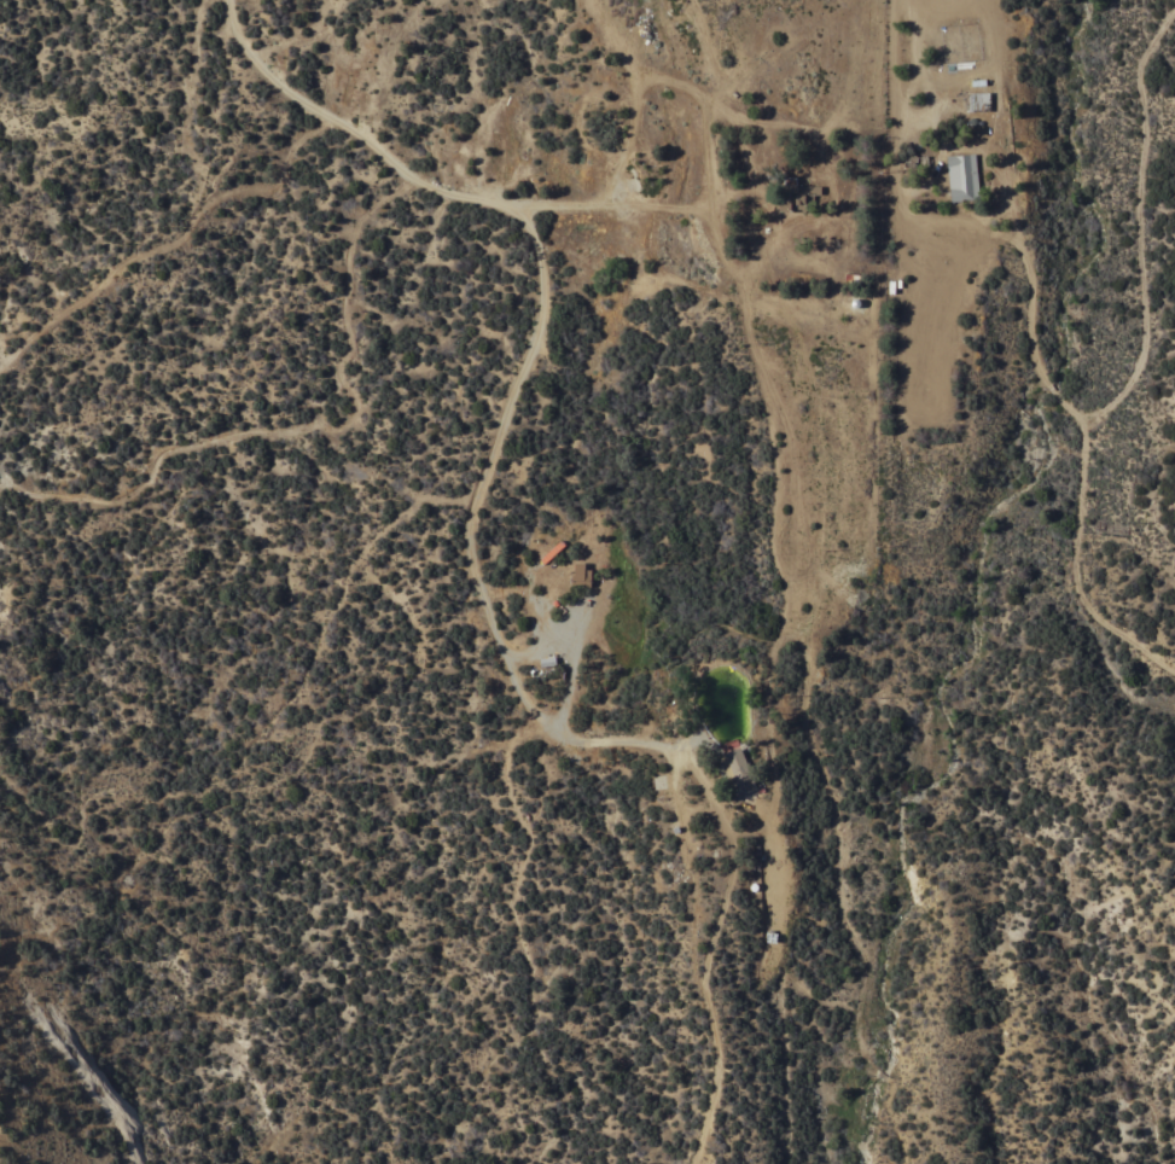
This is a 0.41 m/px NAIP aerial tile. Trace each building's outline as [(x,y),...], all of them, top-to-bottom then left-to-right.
[(990,92),(990,110),(965,111),(964,93),(990,92)] [(979,198),(950,200),(947,155),(955,155),(975,153),(979,198)]
